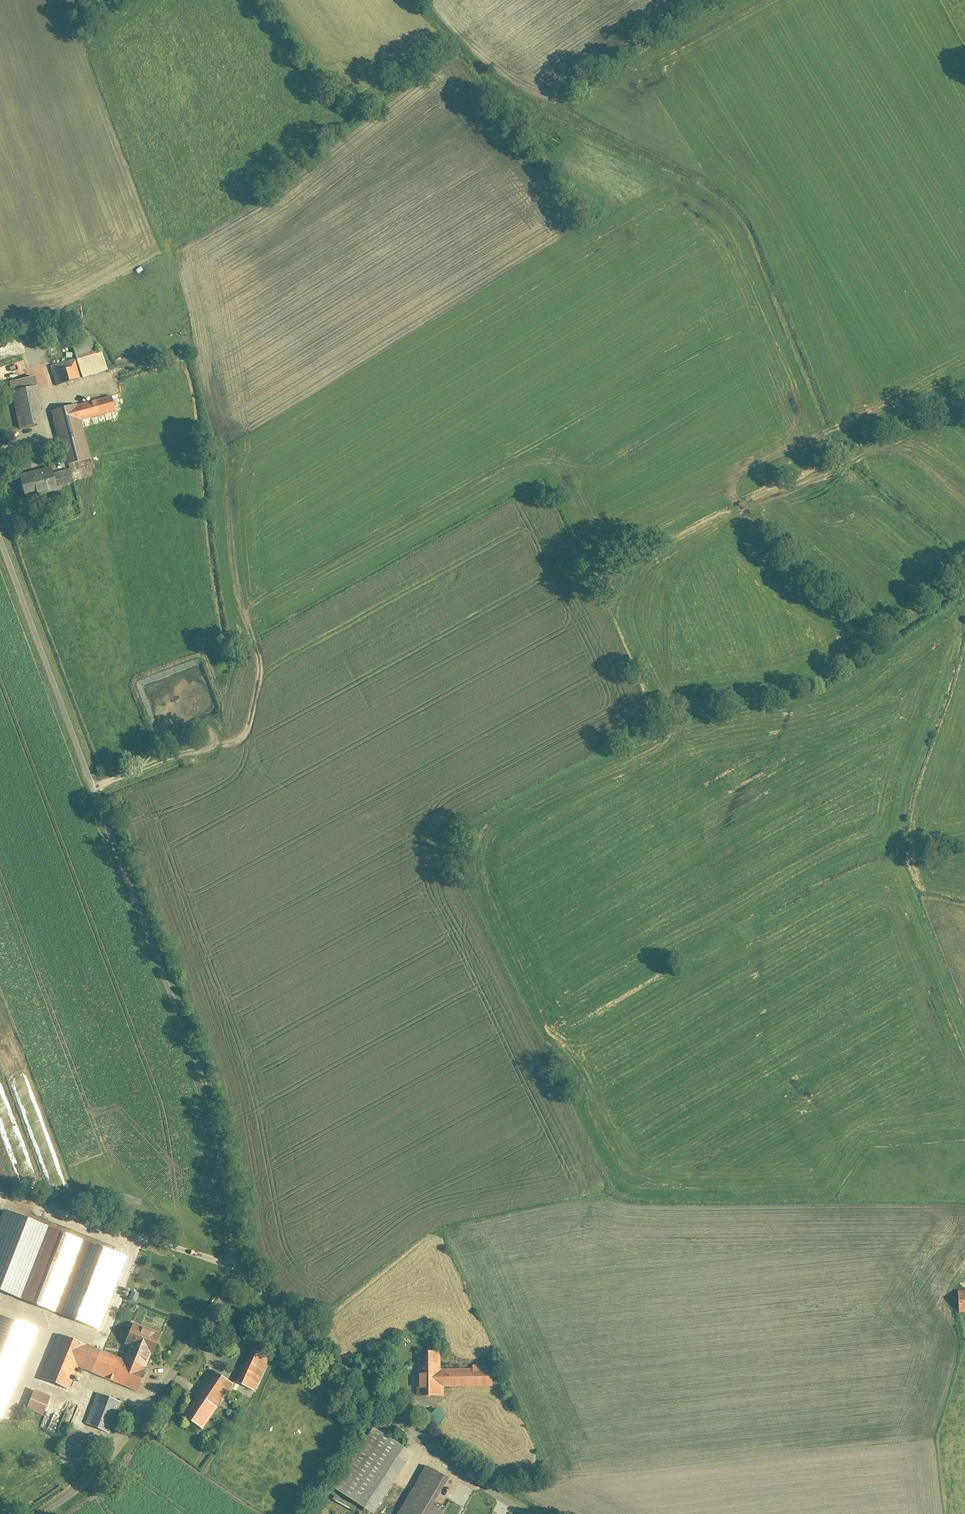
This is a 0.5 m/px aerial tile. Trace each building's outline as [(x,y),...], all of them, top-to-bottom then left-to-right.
[(50,367),(56,386),(108,371),(102,352),(95,354),(90,337),(70,344),(75,360),(50,367)] [(8,383),(19,429),(49,422),(37,376),(8,383)] [(92,457),(83,420),(115,412),(112,398),(53,413),(65,464),(92,457)] [(21,476),(26,499),(59,492),(54,468),(21,476)] [(45,1228),(19,1298),(99,1327),(125,1257),(45,1228)] [(11,1315),(15,1297),(0,1292),(0,1312),(11,1315)] [(2,1419),(37,1331),(0,1316),(0,1418),(2,1419)] [(125,1344),(129,1346),(123,1362),(86,1347),(59,1336),(41,1380),(69,1391),(78,1370),(138,1394),(147,1371),(144,1370),(150,1355),(154,1357),(163,1333),(134,1321),(125,1344)] [(238,1383),(256,1392),(271,1361),(253,1352),(238,1383)] [(419,1354),(417,1398),(442,1399),(443,1387),(493,1388),(493,1368),(443,1368),(444,1355),(419,1354)] [(211,1368),(194,1393),(199,1396),(185,1418),(204,1431),(235,1384),(211,1368)] [(98,1394),(85,1424),(109,1434),(121,1404),(98,1394)] [(335,1489),(374,1513),(375,1513),(413,1454),(373,1429),(335,1489)] [(428,1467),(400,1513),(445,1513),(446,1513),(436,1507),(451,1481),(428,1467)]
